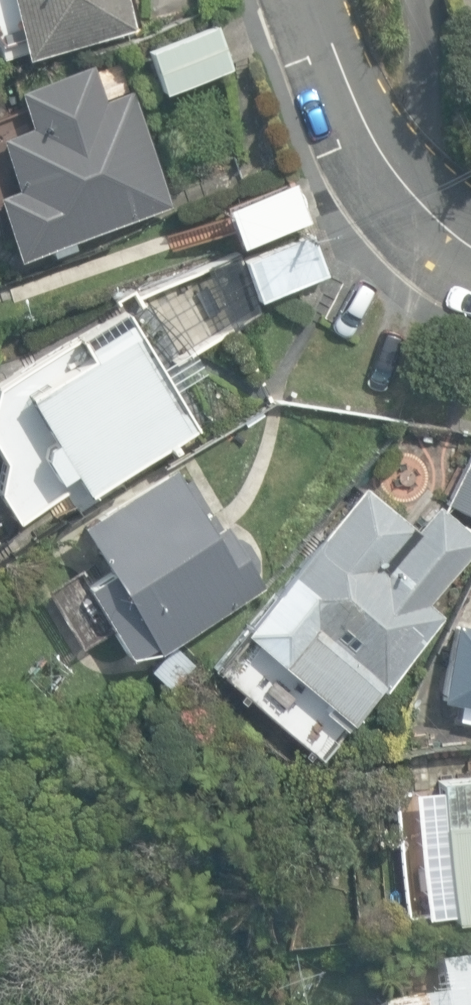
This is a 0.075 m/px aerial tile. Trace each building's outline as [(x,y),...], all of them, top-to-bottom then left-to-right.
[(25,55),(135,26),(128,0),(11,0),(25,55)] [(143,46),(157,89),(229,65),(215,22),(143,46)] [(15,255),(46,244),(49,254),(73,245),(70,236),(167,202),(127,88),(100,98),(87,62),(16,87),(28,122),(0,132),(0,144),(14,184),(0,189),(0,214),(15,255)] [(221,204),(234,244),(305,220),(292,180),(221,204)] [(241,255),(255,298),(327,274),(312,231),(241,255)] [(72,470),(86,492),(192,427),(125,318),(83,344),(87,351),(22,391),(53,440),(40,448),(59,478),(72,470)] [(84,584),(126,653),(147,640),(152,648),(260,583),(253,572),(255,556),(247,541),(231,534),(223,521),(211,529),(172,464),(76,521),(106,571),(84,584)] [(470,517),(470,467),(451,507),(470,517)] [(232,636),(340,729),(440,612),(430,603),(470,555),(470,531),(434,499),(409,528),(360,486),(232,636)] [(470,702),(470,624),(454,620),(438,695),(470,702)] [(143,667),(166,693),(195,667),(171,641),(143,667)] [(455,704),(451,727),(470,730),(470,706),(455,704)] [(451,917),(470,916),(470,774),(439,777),(451,917)] [(374,1004),(470,1004),(470,956),(433,961),(438,993),(373,1002),(374,1004)]
